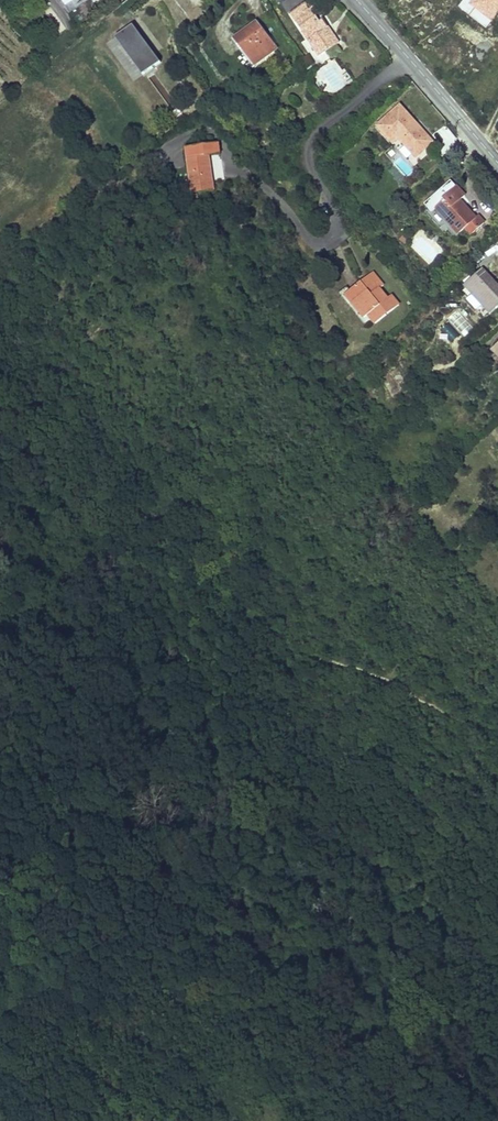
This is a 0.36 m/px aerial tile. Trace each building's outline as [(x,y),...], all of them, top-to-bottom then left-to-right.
[(313,13),(307,3),(286,17),(293,26),(298,22),(305,32),(299,36),(305,45),(311,40),(314,43),(318,40),(316,37),(325,31),(320,23),(317,25),(310,15),(313,13)] [(237,39),(259,66),(280,50),(261,25),(258,21),(237,39)] [(132,24),(105,44),(135,84),(162,64),(132,24)] [(419,162),(436,148),(418,128),(404,112),(383,130),(398,147),(403,143),(419,162)] [(398,147),(383,130),(377,135),(392,152),(398,147)] [(207,158),(186,160),(190,197),(212,194),(207,158)] [(449,200),(438,209),(461,237),(468,232),(476,242),(493,228),(484,217),(480,220),(468,206),(465,208),(461,204),(464,201),(470,196),(461,184),(446,196),(449,200)] [(374,277),(370,272),(356,283),(365,295),(371,290),(366,283),(374,277)] [(497,317),(497,291),(497,290),(484,275),(465,292),(473,301),(467,307),(475,316),(481,311),(491,323),(497,317)] [(381,286),(374,277),(366,283),(371,290),(365,295),(356,283),(345,291),(353,302),(350,305),(363,321),(366,318),(374,329),(399,309),(392,301),(388,304),(377,289),(381,286)] [(357,326),(363,321),(350,305),(353,302),(345,291),(341,286),(332,293),(357,326)] [(392,301),(381,286),(377,289),(388,304),(392,301)] [(450,317),(463,335),(473,327),(460,309),(450,317)]
